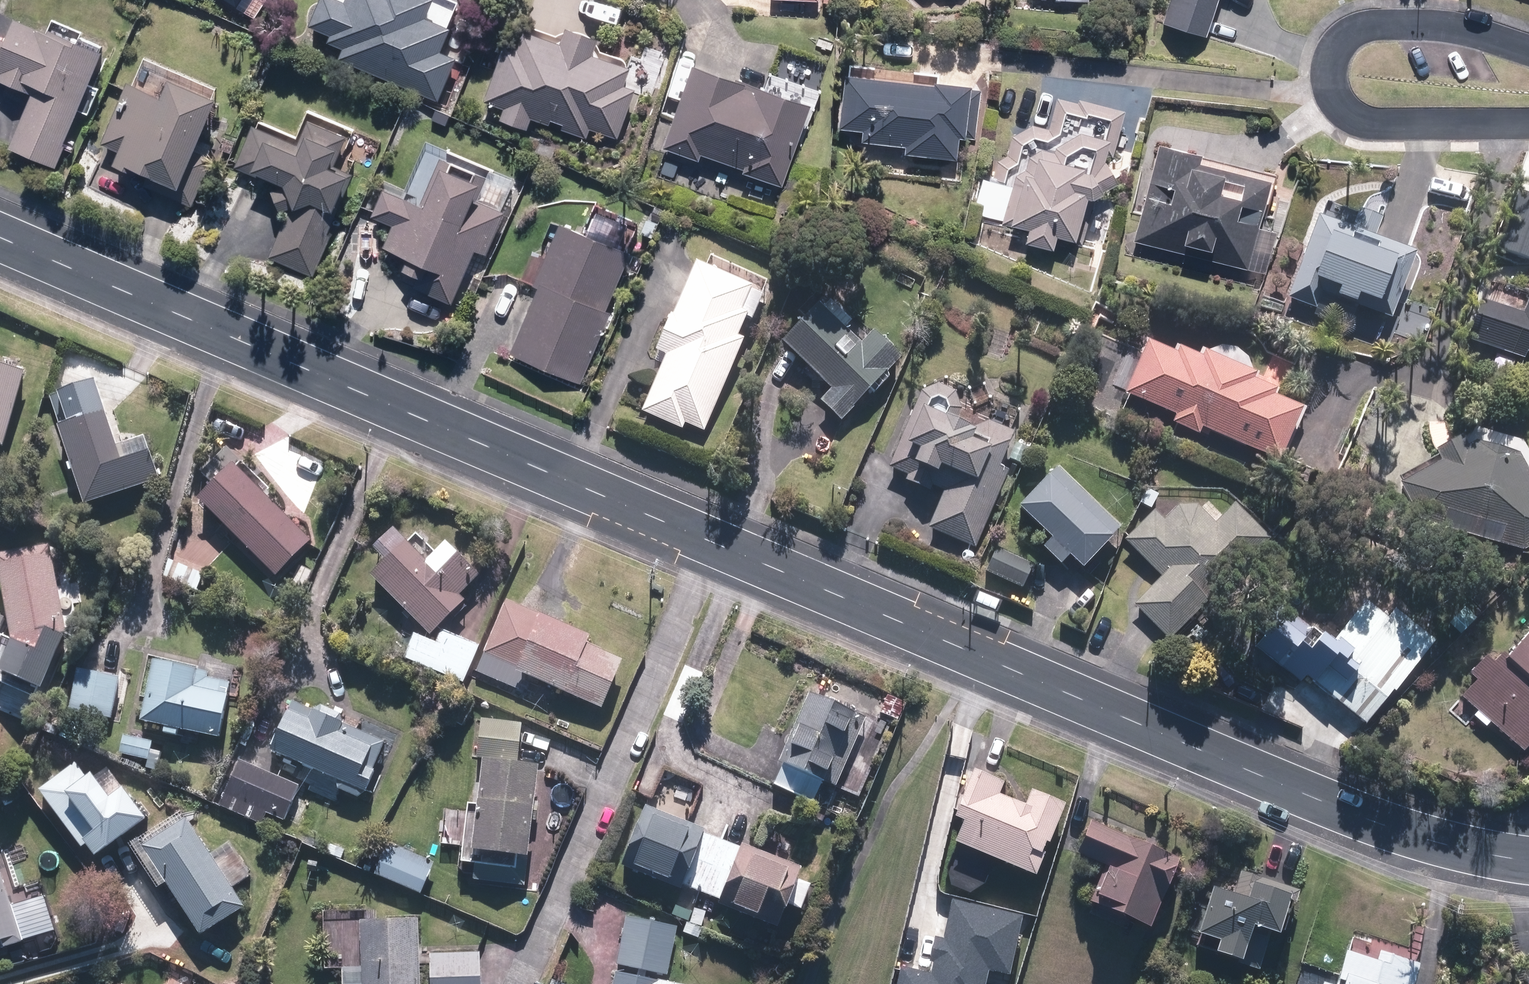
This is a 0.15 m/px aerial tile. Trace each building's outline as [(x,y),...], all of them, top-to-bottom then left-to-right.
[(343,51),(339,58),(436,101),(455,58),(441,52),(452,28),(428,17),(435,0),(347,0),(346,3),(339,0),(322,0),(310,26),(333,36),(329,45),(343,51)] [(1164,28),(1208,41),(1220,0),(1172,0),(1164,28)] [(0,17),(0,73),(2,74),(0,79),(0,83),(31,94),(9,150),(59,169),(104,52),(2,13),(0,17)] [(631,66),(594,54),(599,39),(566,28),(561,41),(524,30),(518,48),(504,44),(487,97),(499,101),(494,119),(530,130),(532,122),(593,141),(596,134),(617,141),(634,89),(624,86),(631,66)] [(701,163),(703,157),(743,170),(741,174),(781,187),(809,104),(692,64),(663,150),(701,163)] [(128,178),(132,168),(179,189),(175,199),(193,207),(219,148),(199,138),(217,100),(168,78),(161,95),(130,81),(102,144),(119,152),(111,170),(128,178)] [(847,79),(844,128),(863,130),(862,143),(905,146),(904,157),(958,161),(960,140),(976,141),(980,89),(847,79)] [(1058,237),(1087,244),(1091,201),(1120,190),(1117,175),(1124,176),(1128,153),(1122,152),(1130,110),(1058,92),(1008,132),(1007,158),(991,160),(985,179),(973,184),(968,206),(983,210),(981,215),(1027,227),(1022,244),(1054,252),(1058,237)] [(269,183),(277,213),(288,217),(271,261),(314,276),(352,175),(336,168),(348,134),(308,119),(299,143),(253,126),(237,169),(269,183)] [(1208,153),(1157,139),(1129,241),(1270,279),(1283,231),(1265,226),(1278,176),(1207,157),(1208,153)] [(408,286),(450,305),(474,252),(485,257),(505,212),(478,200),(485,184),(440,164),(422,204),(384,187),(371,216),(392,225),(381,250),(417,266),(408,286)] [(1286,304),(1317,316),(1325,297),(1397,325),(1423,259),(1375,240),(1381,223),(1326,202),(1286,304)] [(512,359),(580,386),(609,312),(605,310),(628,251),(560,224),(536,287),(539,288),(512,359)] [(738,340),(747,320),(755,323),(767,295),(696,265),(656,356),(667,361),(644,414),(683,432),(687,424),(707,433),(746,343),(738,340)] [(821,403),(844,425),(904,362),(861,321),(856,325),(827,298),(784,344),(833,391),(821,403)] [(1480,300),(1466,344),(1528,364),(1528,359),(1528,301),(1525,314),(1480,300)] [(1172,353),(1147,341),(1124,397),(1174,417),(1170,423),(1196,436),(1199,431),(1282,467),(1305,408),(1276,397),(1280,387),(1251,374),(1251,372),(1251,370),(1250,368),(1250,366),(1249,364),(1249,362),(1248,360),(1247,358),(1246,356),(1244,355),(1243,353),(1242,352),(1240,351),(1238,349),(1236,348),(1235,347),(1233,347),(1231,346),(1229,345),(1227,345),(1225,345),(1223,345),(1221,345),(1219,345),(1217,346),(1215,346),(1213,347),(1211,348),(1209,349),(1207,350),(1206,351),(1204,353),(1203,354),(1201,356),(1200,357),(1176,346),(1172,353)] [(24,376),(0,369),(0,449),(3,450),(24,376)] [(115,449),(96,389),(53,403),(88,510),(162,486),(147,438),(115,449)] [(916,401),(887,464),(918,475),(920,470),(947,479),(930,529),(982,548),(1009,472),(999,469),(1012,435),(961,415),(962,413),(962,412),(961,410),(961,408),(961,406),(960,404),(959,402),(958,401),(957,399),(956,398),(955,396),(954,395),(952,394),(951,393),(949,392),(947,391),(946,390),(944,389),(942,389),(940,389),(938,389),(936,389),(934,389),(933,389),(931,390),(929,390),(927,391),(925,392),(924,393),(922,394),(921,395),(920,397),(918,398),(917,400),(916,401)] [(1447,415),(1428,425),(1442,463),(1399,486),(1421,524),(1523,552),(1528,550),(1528,456),(1517,436),(1447,415)] [(236,462),(197,499),(275,583),(315,546),(236,462)] [(1056,465),(1015,508),(1044,536),(1036,544),(1059,567),(1069,557),(1084,572),(1124,531),(1056,465)] [(1199,506),(1194,501),(1165,502),(1125,541),(1162,578),(1134,606),(1170,643),(1276,538),(1238,499),(1223,514),(1208,498),(1199,506)] [(426,561),(393,528),(372,549),(384,561),(370,575),(429,635),(465,599),(458,592),(477,573),(446,542),(426,561)] [(1304,599),(1274,635),(1315,669),(1306,680),(1364,729),(1444,636),(1458,648),(1503,597),(1442,544),(1384,611),(1368,597),(1346,624),(1330,610),(1324,616),(1304,599)] [(1035,563),(997,546),(985,574),(1023,591),(1035,563)] [(12,641),(2,634),(0,640),(0,685),(36,700),(38,690),(43,691),(66,632),(52,548),(0,557),(0,571),(12,641)] [(172,559),(164,578),(200,593),(208,575),(172,559)] [(601,710),(623,662),(589,646),(591,642),(505,602),(473,670),(516,690),(523,674),(601,710)] [(438,640),(413,631),(403,657),(466,680),(480,643),(442,629),(438,640)] [(1498,666),(1486,656),(1469,675),(1475,680),(1462,695),(1477,708),(1471,715),(1486,728),(1491,722),(1528,753),(1528,752),(1528,629),(1498,666)] [(157,661),(146,723),(217,736),(228,673),(157,661)] [(120,675),(77,669),(70,712),(113,719),(120,675)] [(812,691),(771,784),(813,803),(823,779),(837,785),(868,716),(812,691)] [(293,699),(271,748),(367,790),(388,742),(293,699)] [(522,722),(480,717),(475,761),(482,762),(473,849),(527,855),(536,761),(518,759),(522,722)] [(124,736),(121,757),(146,761),(145,769),(158,772),(161,755),(152,753),(154,741),(124,736)] [(299,784),(237,758),(218,804),(280,830),(299,784)] [(953,816),(961,819),(952,839),(1034,875),(1066,804),(1032,789),(1025,805),(999,794),(1004,783),(956,762),(938,802),(956,810),(953,816)] [(813,882),(800,877),(803,869),(639,805),(616,864),(780,928),(789,904),(802,909),(813,882)] [(207,854),(176,806),(126,839),(159,889),(168,883),(200,932),(241,905),(231,890),(254,875),(230,839),(207,854)] [(1150,842),(1092,816),(1076,850),(1108,864),(1092,892),(1113,901),(1109,909),(1150,927),(1180,858),(1163,854),(1150,842)] [(383,839),(369,870),(419,892),(433,862),(383,839)] [(63,950),(39,882),(15,890),(2,853),(0,854),(0,953),(6,969),(63,950)] [(1225,886),(1213,882),(1195,931),(1217,939),(1212,953),(1243,964),(1256,927),(1280,935),(1296,888),(1243,870),(1232,866),(1225,886)] [(1032,918),(959,900),(941,974),(901,964),(896,983),(988,983),(992,969),(1018,975),(1032,918)] [(420,920),(377,919),(377,911),(322,910),(322,969),(344,969),(344,983),(418,983),(420,920)] [(625,914),(613,969),(618,970),(615,983),(685,983),(668,980),(679,925),(625,914)] [(1419,972),(1404,967),(1406,958),(1377,950),(1376,957),(1344,948),(1336,976),(1342,977),(1340,983),(1416,983),(1419,972)] [(429,953),(429,983),(479,983),(479,954),(429,953)]
